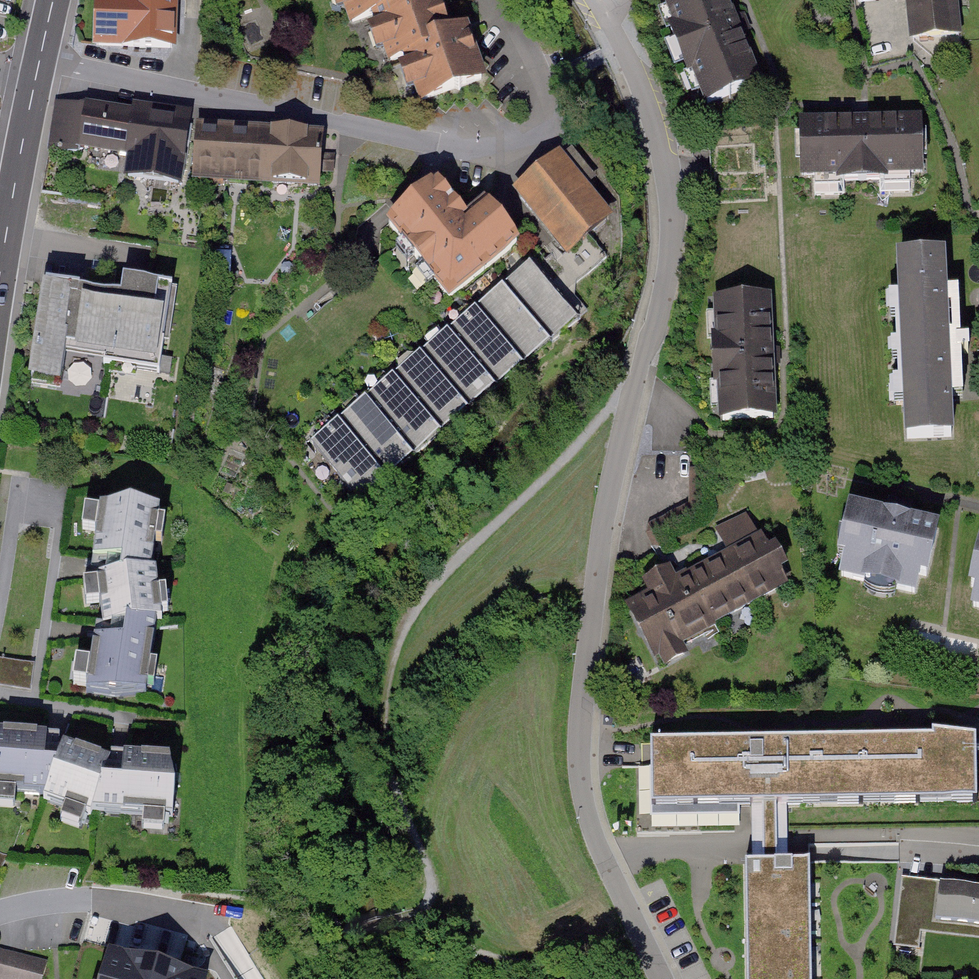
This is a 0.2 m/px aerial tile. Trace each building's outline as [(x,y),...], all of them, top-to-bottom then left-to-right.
[(97,45),(171,47),(173,0),(133,0),(133,6),(112,5),(112,30),(97,29),(97,45)] [(353,21),(375,13),(391,59),(406,54),(422,100),(454,89),(459,91),(462,86),(481,79),(465,31),(449,36),(437,0),(346,0),(353,21)] [(704,96),(762,74),(734,0),(667,0),(704,96)] [(957,0),(904,0),(910,48),(962,42),(957,0)] [(179,185),(188,123),(58,104),(50,150),(79,153),(80,146),(132,154),(128,178),(179,185)] [(919,123),(803,126),(804,186),(921,184),(919,123)] [(318,186),(321,137),(197,129),(194,177),(318,186)] [(559,158),(518,191),(568,252),(557,261),(552,255),(546,260),(569,289),(607,259),(588,236),(609,219),(559,158)] [(436,185),(388,224),(449,298),(515,244),(484,206),(465,221),(436,185)] [(944,256),(896,259),(906,462),(954,460),(949,367),(944,256)] [(546,334),(574,311),(532,259),(504,282),(546,334)] [(30,386),(154,405),(173,288),(123,281),(120,297),(46,286),(30,386)] [(517,356),(546,334),(504,282),(475,305),(517,356)] [(772,414),(769,290),(716,291),(718,415),(772,414)] [(489,379),(517,356),(475,305),(447,327),(489,379)] [(461,402),(489,379),(447,327),(419,350),(461,402)] [(433,425),(461,402),(419,350),(391,373),(433,425)] [(405,447),(433,425),(391,373),(363,395),(405,447)] [(377,470),(405,447),(363,395),(335,418),(377,470)] [(349,493),(377,470),(335,418),(307,441),(349,493)] [(943,518),(852,497),(837,561),(929,582),(943,518)] [(122,574),(98,579),(102,627),(125,624),(123,643),(95,642),(87,692),(117,697),(145,694),(155,621),(161,620),(155,572),(149,573),(159,511),(131,506),(101,510),(93,559),(123,564),(122,574)] [(762,527),(692,565),(725,625),(795,587),(762,527)] [(965,591),(978,599),(978,535),(965,591)] [(692,565),(623,603),(655,662),(725,625),(692,565)] [(0,662),(0,666),(0,688),(31,692),(34,666),(0,662)] [(646,731),(647,800),(978,798),(978,727),(932,719),(930,728),(646,731)] [(0,733),(0,790),(47,794),(45,801),(91,816),(93,810),(173,818),(175,787),(169,759),(124,755),(121,784),(104,781),(110,761),(64,745),(56,767),(44,765),(45,735),(0,733)] [(742,854),(743,978),(819,978),(815,853),(742,854)] [(902,878),(894,946),(922,949),(924,933),(978,940),(978,888),(902,878)] [(0,949),(0,978),(43,978),(47,961),(0,949)]
